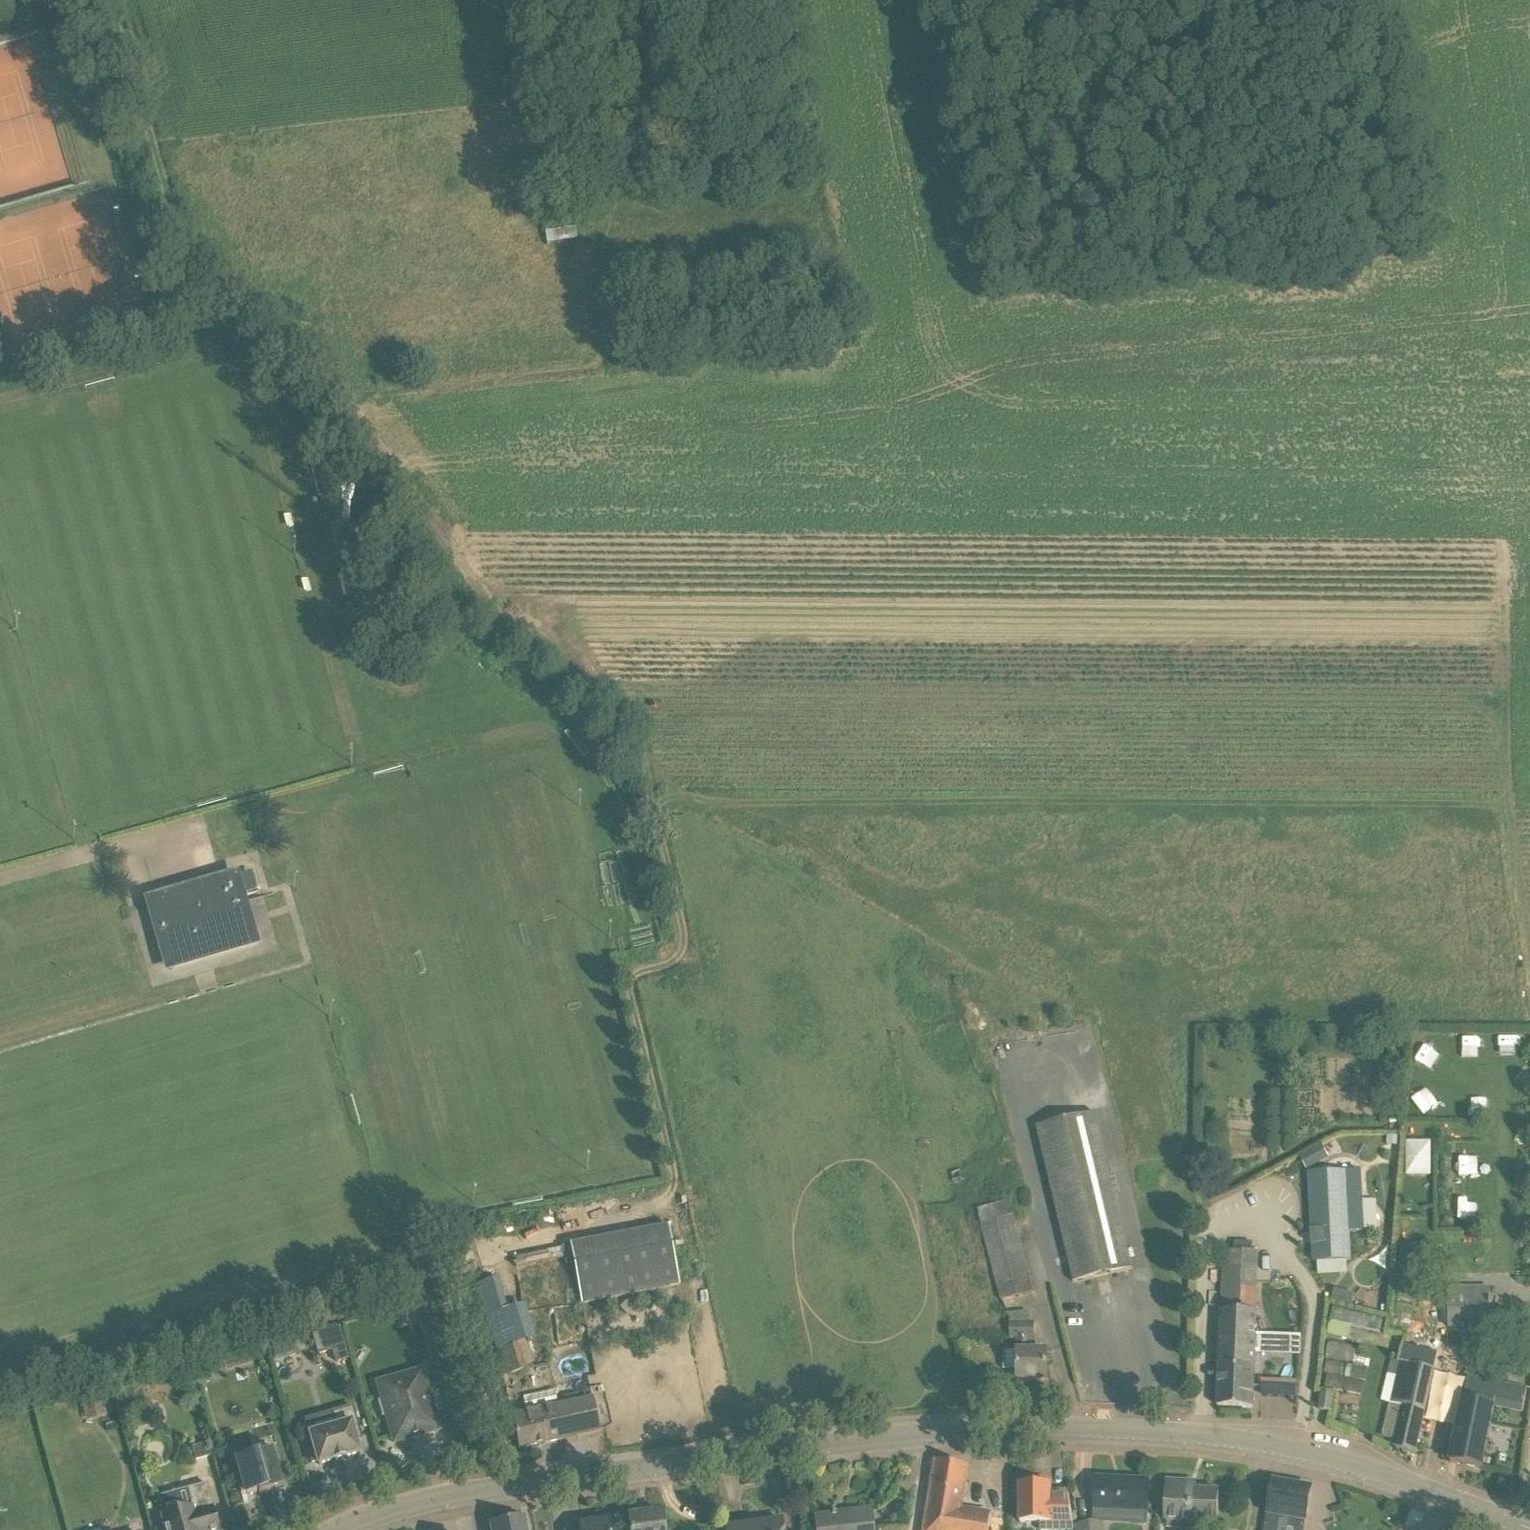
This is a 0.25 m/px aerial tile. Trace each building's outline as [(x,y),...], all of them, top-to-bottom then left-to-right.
[(238,874),(147,900),(164,957),(254,931),(238,874)] [(1290,1054),(1279,1054),(1279,1066),(1290,1066),(1290,1054)] [(1096,1112),(1037,1126),(1074,1282),(1133,1268),(1096,1112)] [(1407,1141),(1407,1175),(1432,1175),(1432,1141),(1407,1141)] [(1325,1144),(1303,1156),(1309,1168),(1331,1156),(1325,1144)] [(1461,1157),(1461,1174),(1480,1174),(1480,1158),(1461,1157)] [(1365,1230),(1361,1170),(1309,1173),(1311,1194),(1314,1261),(1351,1259),(1350,1231),(1365,1230)] [(1014,1199),(980,1207),(1001,1299),(1035,1292),(1014,1199)] [(1459,1219),(1478,1218),(1477,1201),(1458,1202),(1459,1219)] [(669,1226),(572,1244),(582,1303),(680,1285),(669,1226)] [(1423,1243),(1400,1243),(1400,1274),(1435,1274),(1435,1259),(1424,1259),(1423,1243)] [(1257,1311),(1259,1251),(1225,1250),(1219,1406),(1253,1408),(1257,1311)] [(524,1312),(512,1315),(510,1308),(507,1309),(498,1278),(478,1284),(502,1362),(499,1363),(503,1376),(526,1369),(518,1344),(532,1340),(524,1312)] [(1491,1286),(1449,1286),(1449,1328),(1491,1328),(1491,1286)] [(1353,1326),(1381,1332),(1384,1317),(1334,1307),(1328,1334),(1350,1339),(1353,1326)] [(1048,1351),(1035,1351),(1035,1322),(1033,1322),(1031,1309),(1011,1312),(1012,1323),(1012,1338),(1019,1338),(1019,1354),(1004,1354),(1004,1373),(1019,1372),(1019,1379),(1048,1379),(1048,1351)] [(339,1333),(329,1336),(334,1355),(344,1351),(339,1333)] [(1420,1433),(1438,1356),(1405,1348),(1392,1403),(1404,1405),(1394,1446),(1415,1455),(1420,1433)] [(424,1369),(403,1375),(407,1389),(382,1396),(382,1399),(379,1400),(383,1416),(387,1415),(394,1438),(424,1430),(425,1434),(441,1430),(424,1369)] [(1527,1390),(1499,1384),(1469,1377),(1464,1399),(1455,1443),(1451,1462),(1482,1468),(1495,1407),(1523,1413),(1527,1390)] [(1334,1394),(1323,1393),(1321,1410),(1331,1412),(1334,1394)] [(83,1403),(87,1421),(108,1416),(103,1398),(83,1403)] [(594,1399),(546,1409),(513,1416),(519,1449),(601,1431),(594,1399)] [(353,1407),(332,1413),(337,1426),(311,1434),(312,1439),(306,1440),(313,1462),(318,1461),(319,1464),(335,1460),(335,1461),(345,1458),(345,1457),(360,1452),(357,1440),(362,1439),(353,1407)] [(270,1436),(252,1441),(255,1454),(249,1455),(250,1457),(238,1461),(247,1495),(259,1491),(260,1493),(284,1487),(270,1436)] [(193,1447),(196,1460),(210,1456),(206,1443),(193,1447)] [(962,1509),(969,1467),(938,1461),(926,1529),(1004,1529),(1006,1517),(962,1509)] [(1150,1480),(1097,1478),(1095,1522),(1148,1524),(1150,1480)] [(1219,1490),(1189,1489),(1189,1482),(1168,1481),(1166,1520),(1218,1522),(1219,1490)] [(1306,1525),(1312,1488),(1274,1481),(1266,1529),(1288,1529),(1289,1522),(1306,1525)] [(208,1483),(188,1489),(193,1506),(162,1514),(166,1529),(221,1529),(208,1483)] [(1044,1491),(1044,1484),(1021,1484),(1021,1522),(1041,1522),(1041,1529),(1075,1529),(1069,1491),(1044,1491)] [(855,1511),(855,1513),(836,1515),(835,1511),(832,1511),(833,1516),(816,1517),(818,1529),(873,1529),(871,1510),(855,1511)] [(629,1516),(631,1529),(665,1529),(662,1512),(629,1516)] [(524,1517),(491,1524),(493,1529),(526,1529),(524,1517)] [(610,1520),(581,1524),(582,1529),(611,1529),(610,1520)]
